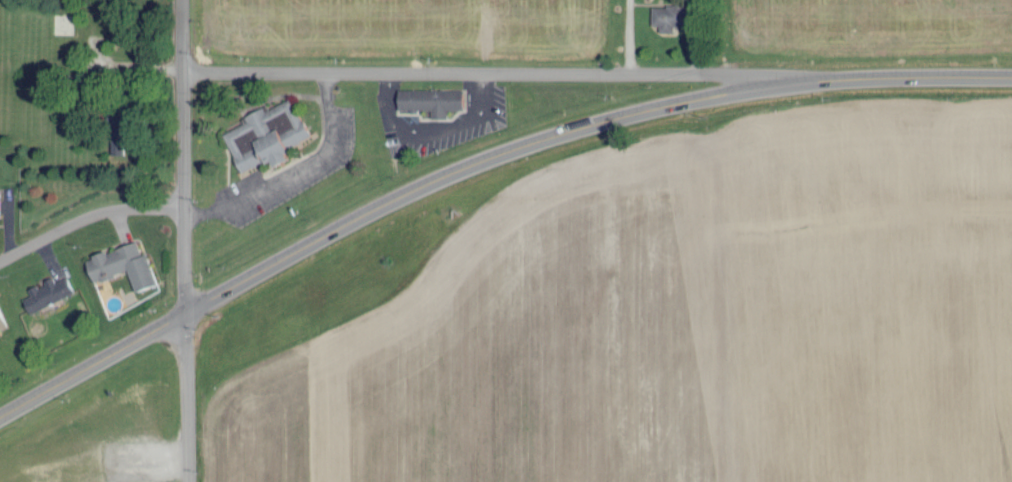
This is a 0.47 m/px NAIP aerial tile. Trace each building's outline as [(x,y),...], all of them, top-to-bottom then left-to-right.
[(672,31),(672,24),(686,24),(687,5),(650,4),(649,23),(657,23),(657,30),(672,31)] [(461,108),(461,87),(395,88),(396,109),(429,109),(429,117),(446,117),(446,108),(461,108)] [(221,131),(239,171),(268,158),(271,164),(287,157),(282,146),(307,135),(291,96),(266,107),(264,104),(242,114),(244,121),(221,131)] [(121,153),(120,132),(109,132),(110,153),(121,153)] [(133,290),(155,283),(144,252),(139,254),(135,240),(83,257),(91,281),(126,269),(133,290)] [(21,298),(26,311),(72,293),(65,275),(52,281),(51,278),(26,288),(29,294),(21,298)]
